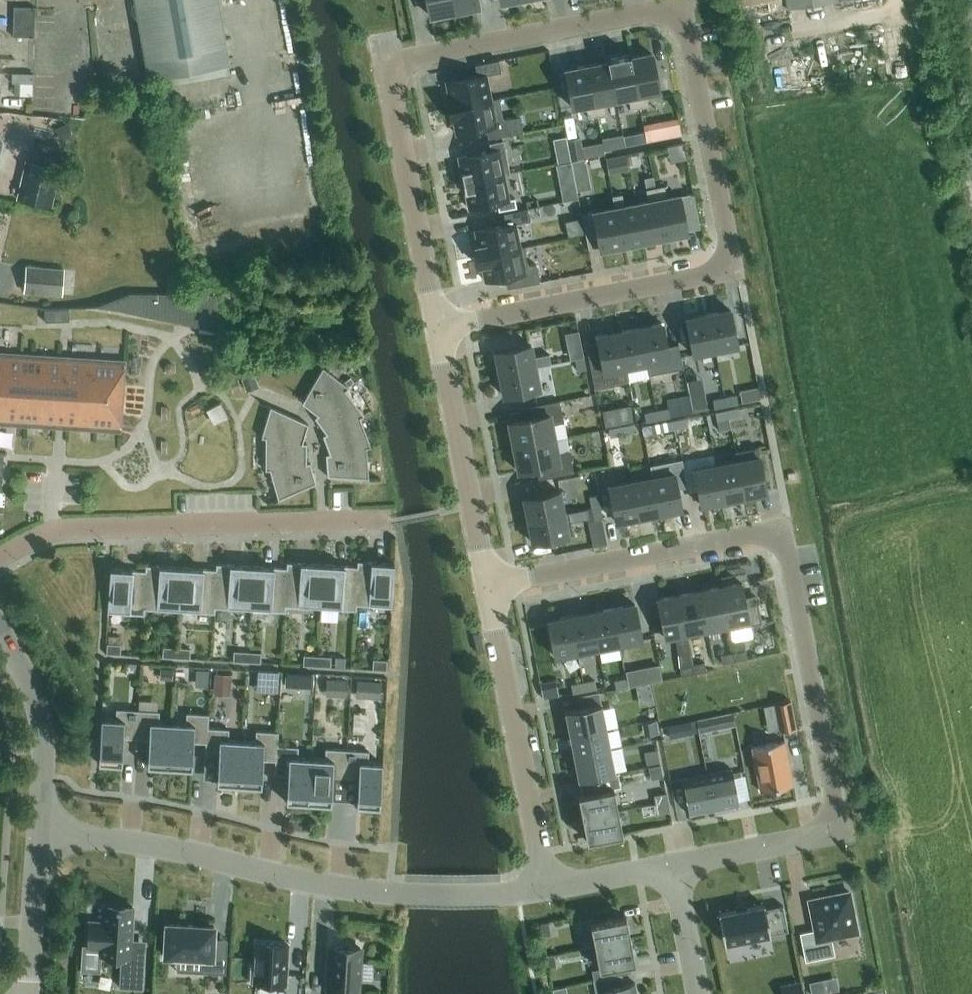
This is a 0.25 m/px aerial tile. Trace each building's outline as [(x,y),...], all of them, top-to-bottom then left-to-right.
[(149,78),(228,64),(217,0),(135,0),(149,78)] [(430,16),(455,11),(453,0),(427,0),(430,16)] [(455,11),(478,6),(476,0),(453,0),(455,11)] [(737,7),(766,2),(767,11),(785,8),(784,0),(736,0),(737,7)] [(14,7),(13,26),(35,26),(35,7),(14,7)] [(13,26),(13,36),(35,37),(35,26),(13,26)] [(630,57),(639,107),(649,105),(646,93),(659,90),(652,53),(631,57),(630,57)] [(630,57),(631,57),(630,54),(607,59),(608,62),(609,62),(616,99),(628,96),(630,109),(639,107),(630,57)] [(447,107),(448,108),(499,98),(499,97),(491,99),(486,74),(501,72),(499,60),(475,64),(477,76),(446,82),(448,93),(446,94),(448,107),(447,107)] [(604,101),(616,99),(609,62),(608,62),(587,66),(597,115),(606,114),(604,101)] [(597,115),(587,66),(565,70),(573,107),(586,105),(588,117),(597,115)] [(33,73),(12,73),(12,83),(33,83),(33,73)] [(499,98),(448,108),(448,109),(449,109),(451,122),(453,122),(456,133),(493,126),(495,137),(523,132),(520,116),(503,119),(499,98)] [(649,140),(657,139),(655,126),(647,128),(649,140)] [(567,140),(571,161),(584,158),(580,137),(567,140)] [(462,182),(510,173),(503,140),(489,143),(490,150),(458,157),(463,182),(462,182)] [(628,166),(626,154),(615,156),(618,168),(628,166)] [(571,161),(574,174),(588,171),(585,158),(584,158),(571,161)] [(61,168),(25,160),(16,199),(52,207),(61,168)] [(510,174),(510,173),(462,182),(462,183),(463,183),(468,208),(509,199),(504,175),(510,174)] [(559,181),(563,201),(578,198),(574,178),(559,181)] [(664,185),(655,187),(665,237),(687,232),(686,230),(699,227),(693,193),(680,196),(680,195),(667,198),(664,185)] [(648,201),(636,204),(644,241),(665,237),(655,187),(646,189),(648,201)] [(621,194),(612,195),(614,208),(615,208),(622,245),(644,241),(636,204),(623,206),(621,194)] [(475,231),(478,245),(475,246),(477,256),(520,248),(515,223),(530,220),(528,208),(504,213),(506,224),(475,231)] [(614,208),(581,214),(588,248),(600,245),(600,249),(622,245),(615,208),(614,208)] [(477,256),(479,266),(482,266),(484,280),(513,275),(515,286),(539,282),(536,265),(528,266),(524,247),(520,248),(477,256)] [(64,268),(26,265),(24,292),(62,295),(64,268)] [(44,309),(45,321),(69,320),(69,308),(44,309)] [(730,309),(708,314),(715,350),(737,345),(730,309)] [(693,354),(715,350),(708,314),(686,318),(693,354)] [(248,336),(246,321),(232,323),(235,338),(248,336)] [(640,327),(647,363),(669,359),(662,323),(640,327)] [(618,331),(625,367),(647,363),(640,327),(618,331)] [(625,367),(618,331),(596,336),(603,371),(625,367)] [(535,366),(551,363),(549,353),(533,356),(531,344),(495,351),(499,373),(535,366)] [(120,431),(124,361),(18,354),(18,359),(0,358),(0,423),(120,431)] [(586,369),(584,357),(576,358),(578,370),(586,369)] [(302,402),(317,414),(345,389),(348,386),(322,366),(302,402)] [(535,366),(499,373),(504,395),(539,388),(535,366)] [(259,386),(254,372),(241,377),(246,390),(259,386)] [(360,417),(364,415),(345,389),(317,414),(314,417),(326,433),(360,417)] [(690,395),(693,409),(707,406),(704,392),(690,395)] [(726,405),(738,403),(736,395),(725,397),(726,405)] [(712,399),(714,407),(726,405),(725,397),(712,399)] [(509,422),(514,446),(555,439),(552,424),(564,422),(559,400),(530,406),(532,417),(509,422)] [(308,423),(270,406),(261,437),(265,438),(303,442),(308,423)] [(727,410),(729,418),(740,415),(739,407),(727,410)] [(668,408),(656,411),(658,419),(669,416),(668,408)] [(729,418),(727,410),(715,412),(717,420),(729,418)] [(646,421),(658,419),(656,411),(644,413),(646,421)] [(322,435),(329,453),(366,447),(371,446),(360,417),(326,433),(322,435)] [(674,420),(675,428),(687,426),(686,418),(674,420)] [(662,422),(662,423),(663,430),(675,428),(674,420),(662,422)] [(620,426),(622,434),(633,432),(632,424),(620,426)] [(622,434),(620,426),(608,428),(610,436),(622,434)] [(265,438),(265,470),(269,469),(307,462),(307,443),(303,442),(265,438)] [(555,439),(514,446),(518,471),(542,467),(544,478),(573,472),(569,451),(557,453),(555,439)] [(368,478),(366,447),(329,453),(325,454),(327,476),(368,478)] [(737,460),(744,496),(766,492),(757,447),(735,451),(737,460)] [(716,464),(723,500),(744,496),(737,460),(716,464)] [(307,462),(269,469),(278,499),(316,483),(310,462),(307,462)] [(723,500),(716,464),(694,469),(701,505),(723,500)] [(652,477),(659,513),(681,508),(674,473),(652,477)] [(652,477),(630,481),(637,517),(659,513),(652,477)] [(637,517),(630,481),(609,485),(616,521),(637,517)] [(523,498),(528,520),(564,513),(563,512),(559,491),(523,498)] [(592,508),(600,506),(597,494),(590,496),(592,508)] [(602,518),(600,506),(592,508),(594,519),(602,518)] [(568,511),(563,512),(564,513),(528,520),(532,542),(573,534),(568,511)] [(357,566),(356,605),(391,607),(394,563),(357,561),(357,566)] [(319,608),(322,564),(287,562),(286,567),(286,606),(319,608)] [(216,569),(215,607),(248,609),(251,565),(216,563),(216,569)] [(357,566),(322,564),(319,608),(356,610),(356,605),(357,566)] [(178,611),(180,567),(145,565),(145,570),(144,609),(178,611)] [(248,609),(285,611),(286,606),(286,567),(251,565),(248,609)] [(216,569),(180,567),(178,611),(215,613),(215,607),(216,569)] [(107,612),(144,614),(144,609),(145,570),(110,568),(107,612)] [(741,582),(720,586),(728,629),(761,623),(757,602),(759,602),(757,594),(744,596),(741,582)] [(719,587),(698,591),(706,629),(726,625),(719,587)] [(698,591),(678,595),(685,633),(706,629),(698,591)] [(685,633),(678,595),(657,599),(664,637),(675,635),(678,654),(689,652),(685,633)] [(612,608),(619,644),(641,639),(634,603),(612,608)] [(598,648),(619,644),(612,608),(591,612),(598,648)] [(591,612),(570,616),(577,652),(598,648),(591,612)] [(555,656),(577,652),(570,616),(548,620),(555,656)] [(121,644),(107,643),(106,653),(120,654),(121,644)] [(190,648),(163,647),(162,656),(189,658),(190,648)] [(745,650),(733,652),(734,661),(747,658),(745,650)] [(261,653),(234,651),(233,661),(260,662),(261,653)] [(733,652),(720,655),(722,663),(734,661),(733,652)] [(331,656),(304,655),(303,665),(330,666),(331,656)] [(345,657),(336,657),(335,666),(344,667),(345,657)] [(387,660),(373,659),(373,669),(386,670),(387,660)] [(625,668),(628,684),(662,677),(659,662),(625,668)] [(693,674),(706,671),(704,662),(692,665),(693,674)] [(693,674),(692,665),(679,667),(681,676),(693,674)] [(173,668),(160,667),(159,678),(172,679),(173,668)] [(259,684),(277,684),(278,669),(259,668),(259,684)] [(286,684),(314,685),(314,670),(286,670),(286,684)] [(231,674),(215,673),(214,694),(229,695),(231,674)] [(347,680),(326,678),(325,695),(346,696),(347,680)] [(628,686),(626,678),(614,680),(616,688),(628,686)] [(595,679),(583,682),(584,690),(596,688),(595,679)] [(368,698),(381,699),(382,681),(369,681),(368,698)] [(584,690),(583,682),(571,684),(572,692),(584,690)] [(774,703),(780,731),(796,728),(790,700),(774,703)] [(566,711),(570,734),(605,727),(601,704),(566,711)] [(136,738),(138,709),(116,708),(115,719),(101,719),(98,763),(122,764),(123,737),(136,738)] [(159,711),(138,709),(136,738),(149,739),(147,766),(170,767),(172,723),(159,722),(159,711)] [(205,743),(208,727),(209,714),(186,712),(186,724),(172,723),(170,767),(192,769),(193,742),(205,743)] [(668,737),(693,734),(691,720),(666,723),(668,737)] [(208,727),(205,743),(205,756),(218,757),(217,784),(239,785),(242,741),(228,740),(229,729),(208,727)] [(570,734),(575,757),(610,750),(605,727),(570,734)] [(275,760),(278,745),(278,732),(256,730),(255,742),(242,741),(239,785),(261,786),(263,760),(275,760)] [(784,739),(751,746),(760,790),(793,783),(784,739)] [(278,745),(275,760),(274,774),(288,775),(286,802),(309,803),(311,758),(298,758),(299,746),(278,745)] [(311,758),(309,803),(331,804),(333,777),(345,778),(347,749),(325,748),(325,759),(311,758)] [(347,749),(345,778),(358,779),(356,806),(380,807),(382,763),(368,762),(369,751),(347,749)] [(610,750),(575,757),(579,780),(614,773),(610,750)] [(707,774),(714,809),(739,804),(732,769),(707,774)] [(689,814),(714,809),(707,774),(682,778),(689,814)] [(578,795),(582,817),(618,810),(613,788),(578,795)] [(618,810),(582,817),(587,840),(622,833),(618,810)] [(849,891),(809,900),(815,930),(800,933),(806,960),(834,954),(830,938),(857,932),(849,891)] [(764,904),(718,913),(724,943),(788,930),(783,905),(765,908),(764,904)] [(101,947),(100,955),(130,957),(133,907),(103,905),(102,921),(90,921),(89,947),(101,947)] [(630,939),(625,916),(590,923),(594,945),(630,939)] [(540,924),(542,935),(550,934),(548,922),(540,924)] [(214,926),(166,923),(164,955),(202,957),(201,972),(225,973),(227,945),(213,944),(214,926)] [(630,939),(594,945),(599,968),(634,961),(630,939)] [(250,963),(249,982),(285,984),(288,943),(256,941),(254,963),(250,963)] [(331,946),(330,963),(325,963),(324,979),(329,979),(328,990),(358,992),(359,978),(362,978),(363,962),(359,962),(360,948),(331,946)] [(554,954),(546,955),(548,967),(556,966),(554,954)] [(130,961),(128,987),(142,988),(144,962),(130,961)] [(600,993),(637,993),(634,982),(621,984),(619,974),(599,978),(601,988),(599,989),(600,993)] [(812,991),(839,987),(838,974),(811,977),(812,991)] [(782,993),(802,993),(800,983),(781,987),(782,993)] [(552,993),(561,993),(559,986),(551,987),(552,993)]
